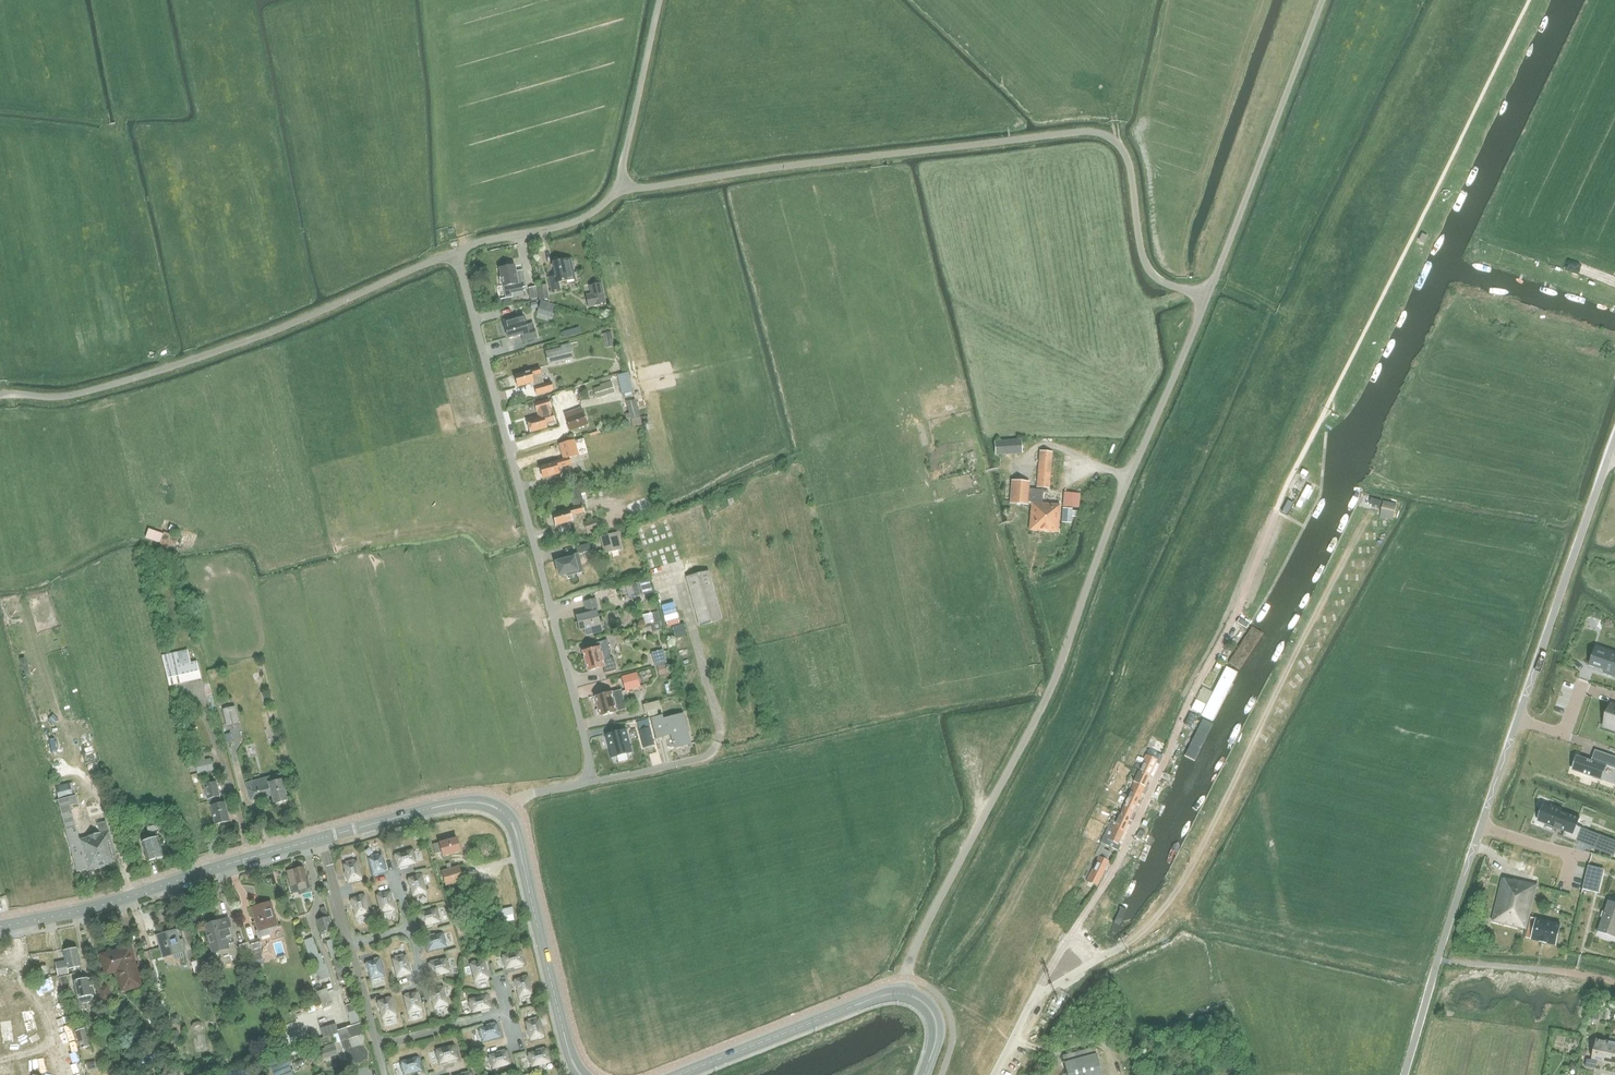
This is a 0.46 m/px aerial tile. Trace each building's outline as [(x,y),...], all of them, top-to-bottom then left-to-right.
[(559,283),(575,279),(570,259),(553,263),(556,276),(549,278),(552,292),(561,290),(559,283)] [(514,267),(500,269),(502,279),(500,279),(501,285),(503,284),(506,299),(524,296),(523,288),(522,284),(525,283),(525,284),(523,272),(516,273),(514,267)] [(592,294),(586,295),(588,306),(605,303),(601,283),(590,285),(592,294)] [(549,298),(546,284),(537,287),(540,300),(549,298)] [(529,289),(531,299),(537,298),(535,287),(529,289)] [(540,301),(538,308),(552,312),(554,305),(540,301)] [(524,317),(504,323),(508,339),(521,335),(523,342),(537,337),(534,328),(533,323),(527,325),(524,317)] [(602,334),(605,348),(614,346),(611,332),(602,334)] [(545,352),(548,365),(573,359),(570,344),(560,346),(561,348),(545,352)] [(518,387),(533,383),(537,395),(553,391),(551,382),(544,384),(541,375),(539,368),(530,370),(530,371),(515,375),(518,387)] [(633,390),(627,372),(616,375),(618,381),(621,394),(633,390)] [(593,389),(596,398),(614,392),(611,381),(599,385),(600,387),(593,389)] [(527,421),(531,433),(547,429),(546,426),(556,424),(555,420),(554,421),(549,400),(535,404),(538,412),(540,414),(541,418),(527,421)] [(639,416),(635,400),(626,402),(629,413),(624,414),(626,420),(639,416)] [(564,414),(571,431),(587,425),(581,408),(564,414)] [(640,417),(632,419),(633,425),(641,424),(640,417)] [(1020,439),(994,441),(995,455),(1021,453),(1020,439)] [(555,463),(540,467),(543,479),(559,474),(558,471),(561,471),(560,468),(571,465),(569,458),(579,455),(575,440),(559,445),(563,460),(555,462),(555,463)] [(1036,487),(1049,488),(1052,452),(1040,451),(1036,487)] [(1028,505),(1028,496),(1028,489),(1029,482),(1011,480),(1009,504),(1028,505)] [(570,491),(573,506),(583,504),(580,489),(570,491)] [(1052,504),(1041,503),(1042,490),(1028,489),(1028,496),(1028,505),(1032,505),(1030,530),(1058,532),(1060,505),(1052,505),(1052,504)] [(1062,507),(1078,508),(1080,494),(1064,492),(1062,507)] [(1381,514),(1394,517),(1397,504),(1384,501),(1381,514)] [(573,516),(584,513),(582,506),(568,510),(569,510),(553,515),(556,526),(572,522),(571,519),(574,518),(573,516)] [(603,520),(606,528),(630,519),(626,508),(614,513),(616,517),(614,518),(613,516),(603,520)] [(1076,517),(1076,512),(1072,511),(1073,509),(1062,508),(1061,523),(1071,523),(1071,517),(1076,517)] [(584,523),(588,534),(600,531),(597,519),(584,523)] [(599,537),(604,554),(622,549),(617,532),(599,537)] [(589,544),(576,547),(578,554),(591,550),(589,544)] [(568,557),(555,561),(560,576),(565,575),(564,573),(576,570),(577,573),(583,572),(578,554),(573,555),(572,553),(567,555),(568,557)] [(686,577),(699,626),(722,620),(709,571),(686,577)] [(632,584),(635,597),(652,593),(649,580),(632,584)] [(579,630),(584,629),(585,635),(602,631),(599,622),(598,622),(595,609),(597,608),(595,599),(584,602),(587,614),(576,617),(579,630)] [(650,613),(642,615),(644,624),(652,623),(650,613)] [(1236,623),(1246,629),(1248,624),(1239,619),(1236,623)] [(662,630),(659,621),(651,624),(653,632),(662,630)] [(1252,625),(1232,661),(1243,667),(1263,632),(1252,625)] [(598,647),(582,651),(587,671),(603,667),(604,672),(616,669),(614,661),(613,660),(612,658),(611,658),(608,657),(608,656),(609,653),(609,649),(607,640),(595,643),(596,644),(597,643),(598,647)] [(1597,648),(1592,664),(1604,669),(1603,671),(1614,675),(1614,654),(1597,648)] [(162,656),(170,686),(201,679),(197,662),(190,663),(188,650),(162,656)] [(663,650),(651,653),(655,666),(666,663),(663,650)] [(667,664),(657,666),(659,675),(669,673),(667,664)] [(1229,666),(1204,716),(1217,722),(1241,672),(1229,666)] [(637,673),(622,677),(625,690),(640,686),(637,673)] [(616,711),(626,709),(621,690),(611,692),(594,696),(599,716),(616,712),(616,711)] [(1191,708),(1198,712),(1202,704),(1195,701),(1191,708)] [(1604,726),(1614,730),(1614,705),(1611,704),(1604,726)] [(222,709),(226,726),(239,723),(235,706),(222,709)] [(671,733),(674,748),(691,743),(683,713),(663,719),(662,715),(652,718),(657,737),(671,733)] [(1190,714),(1186,722),(1192,725),(1196,717),(1190,714)] [(1202,718),(1184,755),(1193,760),(1212,723),(1202,718)] [(648,720),(636,723),(638,729),(650,726),(648,720)] [(650,728),(638,731),(643,748),(654,745),(650,728)] [(606,734),(605,735),(611,758),(612,758),(611,756),(631,751),(631,753),(632,753),(626,729),(625,729),(625,730),(606,735),(606,734)] [(231,734),(225,736),(227,745),(233,743),(231,734)] [(1606,766),(1610,755),(1595,750),(1591,761),(1578,756),(1574,770),(1593,777),(1602,780),(1606,766)] [(1610,755),(1606,766),(1614,769),(1614,757),(1610,755)] [(203,756),(193,759),(197,774),(198,774),(213,770),(211,759),(205,761),(203,756)] [(1135,762),(1132,768),(1139,771),(1139,770),(1150,776),(1152,770),(1155,772),(1159,764),(1156,762),(1145,757),(1144,760),(1137,757),(1136,760),(1142,763),(1141,765),(1135,762)] [(1135,782),(1127,798),(1137,803),(1141,793),(1144,795),(1149,784),(1146,783),(1150,776),(1139,770),(1139,771),(1132,768),(1129,774),(1136,777),(1134,781),(1135,782)] [(281,774),(247,783),(248,789),(251,801),(272,795),(274,804),(288,801),(283,780),(281,774)] [(219,797),(220,796),(216,782),(204,785),(209,806),(211,806),(216,825),(230,821),(225,802),(220,803),(219,797)] [(56,786),(58,799),(61,808),(67,830),(78,871),(87,869),(87,871),(118,863),(109,832),(106,821),(97,824),(100,834),(87,838),(87,839),(79,841),(75,828),(70,806),(71,805),(77,803),(75,794),(72,795),(70,784),(56,786)] [(1127,798),(1120,814),(1130,818),(1134,810),(1137,811),(1140,804),(1137,803),(1127,798)] [(1541,814),(1538,821),(1544,824),(1564,832),(1563,836),(1576,841),(1581,828),(1576,826),(1579,819),(1580,818),(1568,814),(1568,815),(1561,812),(1562,808),(1552,804),(1551,807),(1544,804),(1543,805),(1544,805),(1541,814)] [(1103,836),(1100,843),(1105,845),(1118,851),(1120,846),(1116,844),(1117,842),(1118,843),(1124,831),(1127,825),(1130,826),(1132,821),(1129,820),(1130,818),(1120,814),(1116,822),(1110,820),(1109,824),(1107,827),(1103,836)] [(151,840),(142,843),(148,861),(157,858),(158,860),(163,858),(163,857),(164,856),(156,830),(159,830),(156,821),(146,824),(151,840)] [(1139,831),(1136,839),(1140,840),(1142,835),(1143,836),(1144,834),(1139,831)] [(1595,848),(1614,856),(1614,853),(1614,841),(1600,835),(1595,848)] [(442,852),(443,856),(460,851),(456,838),(433,844),(435,854),(442,852)] [(1099,856),(1106,860),(1110,852),(1103,849),(1105,845),(1100,843),(1095,854),(1099,856)] [(417,863),(413,848),(394,854),(398,869),(417,863)] [(382,854),(368,858),(373,875),(386,872),(382,854)] [(1099,856),(1087,880),(1097,885),(1108,861),(1106,860),(1099,856)] [(357,860),(342,864),(347,883),(362,879),(357,860)] [(442,872),(446,886),(464,880),(459,866),(442,872)] [(297,893),(298,895),(311,892),(308,879),(307,880),(303,867),(293,870),(288,872),(291,886),(290,886),(292,894),(297,893)] [(422,874),(407,878),(412,897),(427,893),(422,874)] [(1585,878),(1582,889),(1594,892),(1596,880),(1585,878)] [(1529,917),(1537,885),(1514,880),(1513,881),(1503,879),(1492,921),(1526,930),(1529,918),(1529,917)] [(390,891),(375,895),(380,913),(395,909),(390,891)] [(365,894),(350,898),(355,917),(370,913),(365,894)] [(1597,931),(1614,937),(1614,903),(1607,901),(1597,931)] [(270,902),(252,908),(259,930),(256,931),(258,938),(270,934),(271,933),(272,932),(271,930),(278,928),(270,902)] [(436,907),(417,913),(422,928),(440,922),(436,907)] [(323,918),(316,920),(320,933),(321,933),(321,935),(326,934),(325,931),(333,929),(329,916),(328,917),(323,918)] [(1525,938),(1556,946),(1561,925),(1537,919),(1536,920),(1529,918),(1526,930),(1527,930),(1525,938)] [(228,919),(205,925),(210,943),(213,953),(229,949),(230,948),(228,944),(235,942),(233,937),(228,919)] [(158,936),(164,957),(182,951),(176,930),(158,936)] [(443,933),(425,938),(429,951),(446,947),(443,933)] [(312,960),(319,981),(330,977),(324,961),(323,961),(321,954),(319,954),(316,945),(315,945),(312,937),(303,940),(310,961),(312,960)] [(259,939),(249,942),(253,954),(263,951),(259,939)] [(340,955),(335,939),(326,941),(331,958),(332,958),(339,982),(348,980),(341,955),(340,955)] [(253,954),(249,942),(239,945),(242,957),(253,954)] [(64,952),(66,961),(55,963),(58,976),(69,973),(68,969),(81,966),(77,949),(64,952)] [(118,969),(123,989),(139,985),(129,949),(103,956),(107,972),(110,971),(118,969)] [(520,950),(501,955),(505,970),(524,965),(520,950)] [(256,965),(263,963),(262,959),(263,959),(261,953),(262,953),(262,952),(263,952),(262,951),(253,954),(256,965)] [(249,967),(256,965),(253,954),(246,956),(249,967)] [(406,954),(391,958),(396,977),(411,973),(406,954)] [(262,959),(263,963),(265,969),(270,968),(268,957),(263,959),(262,959)] [(446,957),(428,963),(432,978),(451,973),(446,957)] [(379,958),(365,962),(370,979),(384,976),(379,958)] [(191,962),(195,974),(202,972),(198,959),(191,962)] [(484,959),(469,963),(474,982),(489,978),(484,959)] [(0,971),(0,990),(10,990),(10,971),(0,971)] [(149,973),(153,986),(159,984),(155,971),(149,973)] [(528,975),(513,979),(518,998),(533,994),(528,975)] [(70,988),(66,976),(59,978),(63,990),(70,988)] [(88,979),(74,982),(79,1004),(93,1001),(93,1000),(96,999),(93,986),(92,979),(88,980),(88,979)] [(98,989),(102,1002),(112,999),(108,986),(98,989)] [(443,986),(428,990),(434,1009),(448,1005),(443,986)] [(327,988),(317,991),(321,1003),(323,1008),(332,1005),(327,988)] [(418,991),(402,995),(407,1014),(423,1010),(418,991)] [(487,994),(468,999),(472,1013),(491,1008),(487,994)] [(392,997),(377,1001),(382,1019),(397,1016),(392,997)] [(361,1023),(355,1002),(345,1006),(352,1026),(338,1030),(336,1025),(321,1029),(323,1037),(333,1035),(343,1072),(373,1063),(367,1043),(361,1023)] [(32,1008),(21,1011),(26,1030),(37,1027),(32,1008)] [(12,1012),(1,1013),(3,1032),(14,1031),(12,1012)] [(540,1017),(525,1021),(529,1040),(545,1036),(540,1017)] [(496,1023),(479,1028),(483,1042),(500,1037),(496,1023)] [(1070,1029),(1074,1040),(1090,1035),(1087,1024),(1070,1029)] [(76,1032),(81,1049),(89,1046),(84,1029),(76,1032)] [(1140,1034),(1144,1044),(1156,1039),(1153,1032),(1147,1034),(1146,1032),(1140,1034)] [(1614,1064),(1614,1037),(1610,1036),(1609,1041),(1605,1062),(1614,1064)] [(1586,1059),(1585,1067),(1594,1069),(1595,1069),(1597,1060),(1605,1062),(1609,1041),(1596,1039),(1592,1059),(1592,1060),(1586,1059)] [(319,1050),(322,1059),(337,1055),(334,1043),(324,1046),(325,1048),(319,1050)] [(454,1044),(435,1049),(439,1064),(458,1059),(454,1044)] [(297,1047),(289,1050),(291,1055),(299,1053),(297,1047)] [(546,1048),(528,1053),(531,1067),(550,1063),(546,1048)] [(1094,1048),(1063,1056),(1068,1074),(1102,1074),(1094,1048)] [(507,1050),(488,1055),(492,1069),(511,1064),(507,1050)] [(400,1061),(404,1074),(422,1070),(418,1057),(400,1061)] [(95,1062),(87,1064),(88,1070),(96,1068),(95,1062)]
